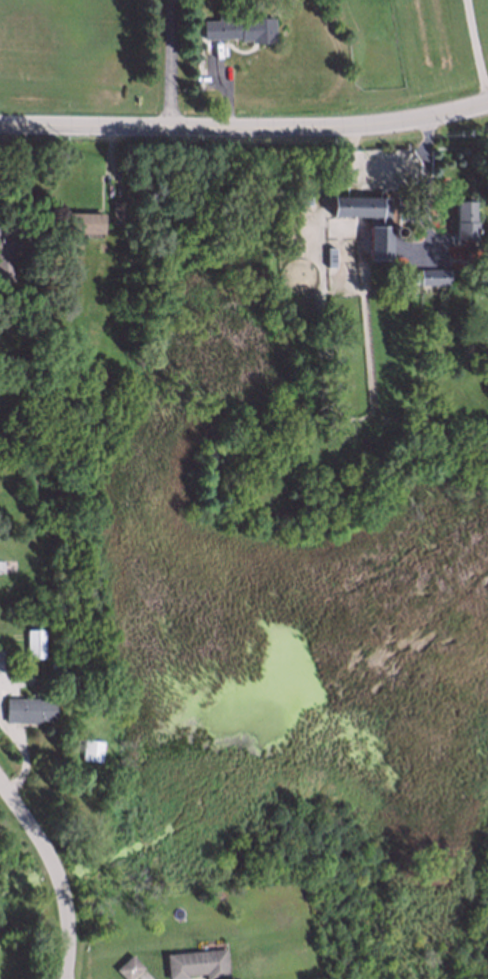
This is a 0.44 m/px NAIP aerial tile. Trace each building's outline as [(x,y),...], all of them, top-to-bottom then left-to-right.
[(248,40),(248,39),(201,39),(201,18),(213,18),(213,7),(226,7),(226,17),(272,17),(272,40),(248,40)] [(330,215),(330,187),(380,188),(379,215),(330,215)] [(289,202),(289,194),(308,193),(308,201),(289,202)] [(447,236),(446,218),(454,218),(454,195),(473,195),(473,219),(462,219),(462,236),(447,236)] [(127,223),(108,222),(109,200),(128,201),(127,223)] [(59,233),(59,212),(100,212),(100,233),(59,233)] [(395,224),(398,225),(400,228),(400,230),(399,233),(396,234),(393,234),(391,233),(390,229),(391,226),(395,224)] [(365,258),(365,225),(388,225),(388,258),(365,258)] [(12,278),(0,279),(0,227),(14,227),(14,229),(33,228),(33,253),(11,253),(12,278)] [(324,244),(332,244),(332,264),(324,264),(324,244)] [(417,283),(417,269),(446,268),(446,283),(417,283)] [(29,599),(29,590),(37,590),(37,599),(29,599)] [(24,656),(24,628),(42,628),(42,656),(24,656)] [(48,675),(48,662),(62,662),(62,675),(48,675)] [(3,721),(3,697),(53,697),(53,719),(38,719),(38,721),(3,721)] [(99,760),(79,757),(82,738),(102,741),(99,760)] [(226,977),(211,978),(204,978),(203,972),(184,974),(184,977),(166,978),(164,953),(223,947),(226,977)] [(141,966),(126,978),(124,978),(114,968),(130,954),(141,966)]
